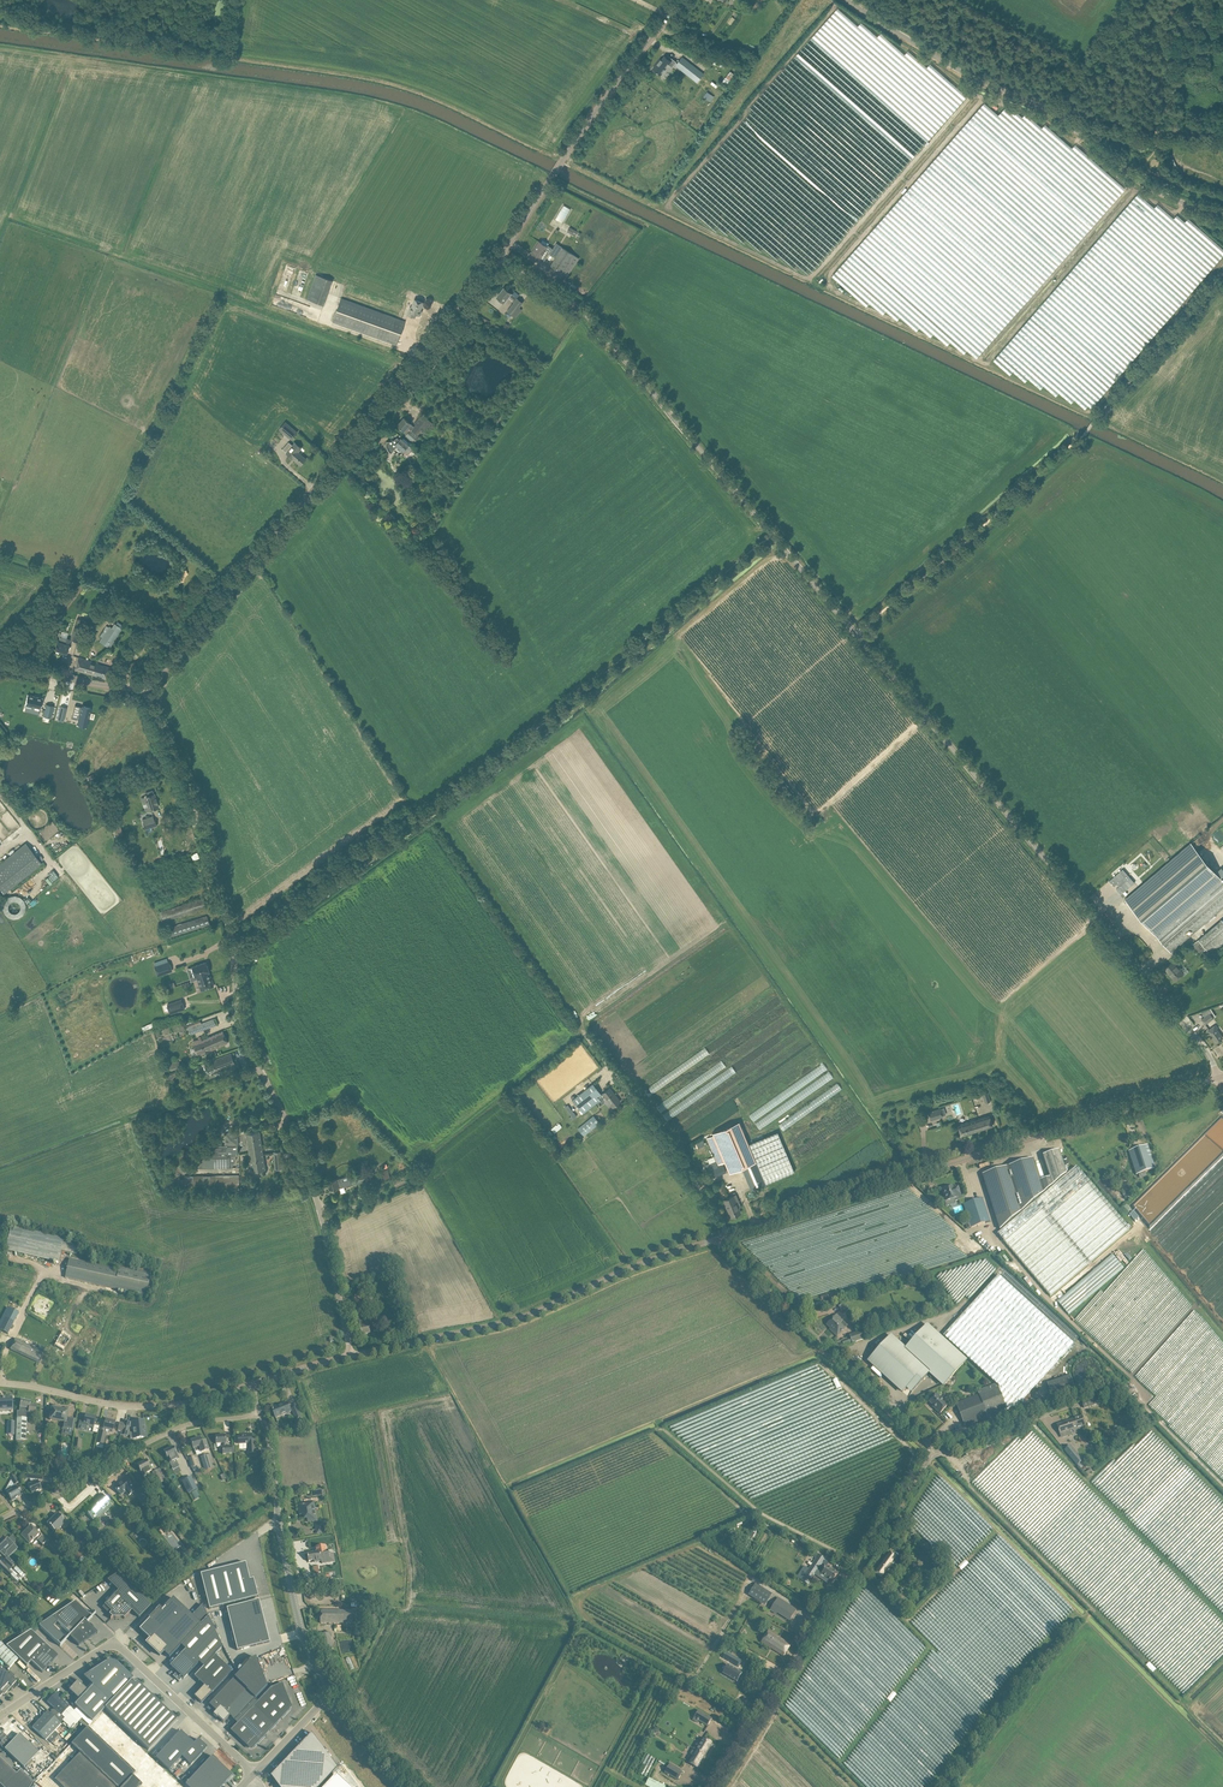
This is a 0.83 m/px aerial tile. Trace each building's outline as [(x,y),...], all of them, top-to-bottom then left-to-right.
[(655,69),(660,74),(668,64),(672,67),(677,62),(672,58),(671,61),(666,57),(663,61),(662,60),(655,69)] [(682,57),(676,65),(693,79),(699,71),(682,57)] [(724,82),(731,86),(737,74),(730,71),(724,82)] [(1131,228),(1135,232),(1160,233),(1160,229),(1156,229),(1160,225),(1155,225),(1155,222),(1159,222),(1159,218),(1137,196),(1133,200),(1142,209),(1142,212),(1145,214),(1143,215),(1147,215),(1143,220),(1145,221),(1144,222),(1138,222),(1138,225),(1134,225),(1131,228)] [(570,227),(567,231),(578,238),(581,233),(575,229),(575,230),(570,227)] [(532,253),(540,258),(544,261),(549,253),(556,258),(551,265),(567,276),(579,258),(556,243),(553,248),(548,245),(547,246),(539,241),(537,245),(532,253)] [(333,280),(316,274),(307,299),(324,305),(333,280)] [(515,302),(507,311),(516,317),(522,310),(519,307),(523,302),(511,293),(504,288),(497,297),(504,302),(508,297),(515,302)] [(405,321),(341,299),(333,322),(397,345),(405,321)] [(408,315),(415,317),(416,314),(419,315),(423,302),(415,299),(411,309),(410,309),(408,315)] [(423,430),(427,433),(435,424),(423,413),(415,422),(416,424),(423,430)] [(418,435),(423,430),(416,424),(414,426),(404,417),(397,425),(406,433),(405,434),(414,442),(419,436),(418,435)] [(297,432),(285,422),(280,429),(292,439),(297,432)] [(454,426),(447,435),(463,449),(470,441),(454,426)] [(400,439),(397,437),(396,438),(395,439),(394,439),(392,440),(391,441),(390,441),(388,441),(387,441),(387,443),(387,446),(387,447),(388,449),(389,450),(389,451),(391,453),(398,446),(407,454),(413,448),(401,438),(400,439)] [(295,442),(286,452),(301,465),(306,459),(298,452),(302,448),(295,442)] [(82,635),(84,627),(86,628),(88,622),(77,618),(76,623),(75,623),(72,636),(74,636),(73,640),(78,642),(80,634),(82,635)] [(115,623),(112,628),(109,626),(99,641),(110,648),(122,628),(115,623)] [(66,653),(71,639),(66,637),(66,638),(60,636),(59,641),(57,641),(56,646),(55,649),(66,653)] [(75,669),(92,674),(95,663),(78,658),(75,669)] [(124,665),(130,678),(141,673),(135,660),(124,665)] [(95,663),(92,674),(105,678),(109,667),(95,663)] [(63,689),(60,702),(65,704),(68,690),(63,689)] [(28,694),(25,705),(26,705),(34,707),(33,712),(38,714),(39,708),(40,708),(41,709),(43,698),(28,694)] [(46,704),(44,716),(51,718),(54,706),(46,704)] [(60,704),(57,718),(65,720),(68,706),(60,704)] [(75,705),(72,718),(77,719),(77,718),(78,719),(78,720),(87,722),(86,726),(87,727),(92,707),(91,707),(91,708),(84,706),(83,707),(82,706),(82,705),(81,707),(80,707),(80,706),(75,705)] [(154,795),(153,790),(145,793),(146,794),(145,796),(141,797),(143,803),(146,802),(149,810),(158,807),(157,803),(156,803),(153,795),(154,795)] [(144,822),(143,823),(145,829),(146,829),(148,833),(153,831),(152,827),(157,826),(155,819),(154,819),(153,816),(147,817),(148,821),(144,822)] [(118,837),(123,835),(120,825),(114,827),(118,837)] [(4,893),(42,863),(25,843),(0,863),(0,888),(4,893)] [(1222,907),(1222,881),(1190,843),(1126,899),(1171,952),(1222,907)] [(193,854),(195,859),(202,856),(199,851),(193,854)] [(1123,868),(1109,880),(1114,885),(1117,883),(1119,886),(1116,888),(1121,894),(1135,882),(1123,868)] [(26,917),(27,901),(34,901),(34,888),(27,888),(26,896),(5,895),(4,916),(26,917)] [(203,898),(197,900),(158,913),(161,922),(200,909),(206,907),(203,898)] [(207,916),(201,917),(168,928),(171,937),(210,925),(207,916)] [(1212,954),(1222,944),(1222,920),(1222,919),(1199,939),(1199,940),(1193,944),(1200,953),(1206,948),(1212,954)] [(172,971),(169,961),(154,966),(158,976),(172,971)] [(1174,961),(1170,964),(1166,968),(1175,980),(1184,972),(1174,961)] [(197,976),(201,990),(214,986),(209,972),(210,972),(207,962),(193,967),(196,977),(197,976)] [(182,999),(167,1004),(171,1014),(185,1009),(182,999)] [(1202,1019),(1205,1024),(1214,1018),(1213,1016),(1215,1014),(1211,1008),(1202,1012),(1205,1017),(1202,1019)] [(200,1019),(187,1024),(188,1028),(191,1034),(216,1025),(214,1018),(202,1023),(200,1019)] [(1213,1027),(1208,1030),(1216,1042),(1218,1041),(1219,1041),(1222,1038),(1222,1035),(1218,1028),(1219,1027),(1216,1024),(1213,1027)] [(199,1039),(193,1041),(198,1056),(228,1043),(223,1031),(202,1040),(201,1036),(198,1037),(199,1039)] [(231,1053),(205,1063),(209,1073),(214,1071),(215,1074),(222,1072),(221,1068),(226,1066),(229,1073),(230,1073),(232,1076),(235,1074),(234,1071),(241,1069),(238,1062),(235,1063),(231,1053)] [(168,1063),(170,1070),(181,1068),(180,1060),(168,1063)] [(172,1080),(176,1075),(175,1072),(167,1075),(169,1082),(171,1080),(172,1080)] [(593,1083),(573,1099),(583,1113),(600,1100),(604,1097),(601,1094),(593,1083)] [(839,1083),(779,1122),(783,1129),(844,1090),(839,1083)] [(610,1088),(602,1093),(611,1104),(606,1108),(611,1114),(618,1108),(615,1105),(620,1101),(610,1088)] [(982,1093),(985,1102),(991,1100),(988,1092),(982,1093)] [(570,1104),(566,1106),(572,1116),(570,1117),(572,1120),(577,1117),(570,1104)] [(943,1116),(941,1108),(928,1112),(931,1120),(943,1116)] [(578,1128),(584,1135),(600,1122),(594,1115),(578,1128)] [(958,1125),(960,1130),(962,1135),(993,1125),(990,1115),(958,1125)] [(713,1135),(707,1138),(718,1164),(725,1162),(729,1173),(742,1167),(756,1161),(739,1121),(712,1133),(713,1135)] [(247,1133),(250,1152),(263,1150),(260,1131),(247,1133)] [(749,1143),(766,1183),(795,1171),(778,1131),(749,1143)] [(226,1145),(238,1144),(238,1133),(226,1133),(226,1145)] [(226,1145),(216,1145),(198,1164),(197,1167),(231,1167),(236,1160),(236,1155),(238,1155),(238,1144),(226,1145)] [(1129,1151),(1130,1157),(1136,1174),(1155,1168),(1147,1145),(1129,1151)] [(263,1150),(250,1152),(252,1171),(265,1169),(263,1150)] [(983,1174),(1001,1231),(1049,1190),(1067,1174),(1059,1150),(1043,1155),(1050,1178),(1040,1182),(1033,1158),(983,1174)] [(275,1152),(276,1169),(284,1168),(282,1151),(275,1152)] [(705,1165),(711,1178),(727,1172),(723,1163),(718,1165),(716,1160),(705,1165)] [(756,1161),(742,1167),(751,1190),(765,1184),(756,1161)] [(1049,1190),(1001,1231),(998,1233),(1051,1296),(1129,1229),(1076,1167),(1067,1174),(1049,1190)] [(350,1175),(353,1185),(367,1181),(366,1178),(375,1175),(373,1168),(364,1171),(350,1175)] [(174,1179),(174,1190),(174,1191),(239,1190),(239,1175),(186,1176),(186,1179),(174,1179)] [(351,1183),(349,1175),(328,1181),(330,1191),(340,1188),(339,1184),(345,1183),(346,1185),(351,1183)] [(953,1188),(953,1186),(949,1187),(948,1186),(946,1187),(946,1188),(942,1189),(946,1201),(954,1199),(955,1201),(962,1199),(958,1187),(953,1188)] [(741,1212),(734,1196),(724,1200),(731,1216),(741,1212)] [(982,1198),(964,1204),(971,1227),(990,1221),(982,1198)] [(1139,1217),(1133,1211),(1129,1214),(1135,1221),(1139,1217)] [(59,1263),(62,1249),(77,1253),(80,1242),(11,1226),(6,1251),(59,1263)] [(1006,1264),(1010,1259),(1004,1253),(1000,1258),(1006,1264)] [(1114,1254),(1058,1300),(1069,1313),(1125,1268),(1114,1254)] [(118,1270),(70,1258),(65,1277),(146,1296),(151,1273),(119,1266),(118,1270)] [(977,1390),(979,1394),(956,1403),(965,1427),(1015,1407),(1073,1343),(999,1275),(943,1336),(996,1383),(977,1390)] [(365,1286),(357,1288),(359,1295),(367,1293),(366,1292),(365,1286)] [(365,1305),(355,1307),(358,1316),(361,1315),(364,1326),(360,1327),(362,1335),(371,1333),(369,1325),(370,1325),(367,1314),(365,1305)] [(0,1323),(0,1330),(8,1334),(19,1313),(8,1307),(0,1323)] [(836,1314),(826,1325),(830,1328),(829,1329),(837,1337),(845,1328),(847,1325),(843,1321),(836,1314)] [(890,1336),(868,1360),(903,1392),(925,1368),(944,1385),(966,1361),(926,1325),(905,1349),(890,1336)] [(59,1329),(52,1345),(61,1349),(68,1334),(59,1329)] [(850,1338),(836,1342),(835,1343),(837,1348),(841,1347),(865,1339),(862,1330),(849,1335),(850,1338)] [(39,1346),(38,1349),(16,1338),(10,1349),(40,1363),(46,1349),(39,1346)] [(1101,1396),(1083,1402),(1085,1408),(1103,1402),(1102,1400),(1112,1398),(1110,1393),(1101,1395),(1101,1396)] [(948,1405),(937,1394),(929,1402),(936,1408),(935,1409),(940,1413),(948,1405)] [(11,1409),(11,1412),(11,1409),(12,1409),(12,1398),(5,1398),(3,1398),(2,1398),(0,1398),(0,1409),(11,1409)] [(17,1411),(16,1440),(26,1440),(27,1418),(23,1418),(24,1413),(30,1414),(31,1413),(35,1414),(37,1406),(30,1404),(31,1402),(22,1400),(19,1412),(17,1411)] [(291,1411),(290,1408),(288,1402),(279,1405),(272,1408),(276,1417),(291,1411)] [(292,1409),(297,1420),(302,1419),(301,1418),(301,1417),(297,1407),(292,1409)] [(51,1414),(50,1420),(62,1423),(61,1429),(62,1430),(61,1434),(71,1436),(72,1431),(73,1432),(74,1425),(75,1419),(67,1418),(68,1411),(52,1408),(51,1414)] [(86,1430),(87,1426),(93,1428),(96,1417),(95,1417),(96,1416),(92,1415),(92,1416),(86,1415),(84,1422),(80,1422),(78,1429),(86,1430)] [(1075,1419),(1079,1431),(1088,1429),(1083,1416),(1075,1419)] [(1072,1434),(1079,1431),(1075,1419),(1057,1425),(1060,1434),(1071,1431),(1072,1434)] [(113,1430),(115,1422),(106,1420),(105,1422),(102,1422),(97,1440),(97,1443),(105,1445),(107,1439),(105,1438),(106,1433),(105,1433),(105,1432),(104,1432),(105,1428),(113,1430)] [(122,1431),(121,1436),(127,1437),(128,1434),(130,1433),(130,1439),(134,1438),(143,1437),(142,1428),(144,1428),(144,1421),(132,1423),(132,1424),(130,1424),(131,1423),(125,1421),(124,1424),(122,1431)] [(238,1445),(238,1444),(247,1444),(248,1454),(250,1454),(256,1453),(255,1440),(251,1441),(251,1434),(238,1435),(238,1436),(234,1436),(234,1446),(235,1446),(235,1453),(240,1452),(240,1448),(239,1448),(239,1445),(238,1445)] [(215,1436),(216,1442),(216,1444),(222,1443),(223,1447),(222,1447),(223,1454),(234,1453),(234,1446),(226,1447),(225,1436),(215,1436)] [(1049,1437),(1045,1441),(1052,1448),(1055,1445),(1049,1437)] [(74,1438),(73,1451),(80,1452),(82,1439),(74,1438)] [(209,1450),(206,1440),(201,1441),(200,1438),(191,1441),(193,1449),(194,1448),(195,1452),(200,1451),(201,1453),(209,1450)] [(1065,1450),(1078,1465),(1084,1460),(1071,1445),(1065,1450)] [(173,1447),(164,1452),(170,1463),(171,1466),(178,1463),(176,1460),(179,1458),(173,1447)] [(201,1456),(206,1470),(211,1468),(207,1455),(207,1454),(201,1456)] [(197,1466),(194,1457),(188,1459),(191,1468),(192,1468),(193,1471),(198,1469),(197,1466)] [(146,1460),(137,1465),(141,1472),(144,1477),(147,1475),(146,1473),(152,1471),(150,1467),(146,1460)] [(152,1472),(159,1484),(163,1482),(156,1470),(152,1472)] [(13,1473),(7,1473),(10,1477),(12,1480),(15,1485),(19,1483),(15,1475),(14,1475),(13,1473)] [(42,1490),(38,1481),(37,1481),(37,1480),(43,1480),(44,1476),(26,1474),(26,1479),(30,1479),(32,1484),(28,1485),(32,1494),(42,1490)] [(253,1482),(248,1484),(251,1490),(255,1488),(258,1495),(262,1493),(260,1488),(264,1486),(259,1474),(251,1478),(253,1482)] [(191,1477),(182,1481),(189,1493),(197,1489),(191,1477)] [(125,1479),(115,1488),(121,1495),(125,1491),(129,1496),(133,1492),(145,1506),(150,1501),(139,1487),(138,1488),(136,1486),(132,1488),(131,1487),(131,1486),(125,1479)] [(8,1486),(5,1490),(7,1493),(12,1501),(21,1496),(15,1486),(15,1485),(12,1480),(8,1486)] [(238,1480),(230,1483),(236,1497),(244,1493),(238,1480)] [(164,1483),(157,1486),(164,1499),(170,1496),(164,1483)] [(90,1508),(89,1506),(84,1510),(94,1521),(99,1517),(97,1515),(102,1510),(104,1513),(112,1506),(102,1495),(97,1498),(99,1500),(90,1508)] [(261,1502),(248,1511),(253,1517),(265,1508),(261,1502)] [(314,1502),(305,1504),(299,1505),(301,1515),(304,1514),(305,1519),(307,1518),(308,1522),(317,1520),(314,1502)] [(165,1505),(158,1509),(160,1512),(162,1511),(164,1514),(169,1511),(165,1505)] [(121,1507),(117,1510),(127,1521),(130,1518),(121,1507)] [(947,1510),(947,1515),(944,1510),(942,1512),(940,1509),(936,1509),(936,1511),(934,1512),(936,1515),(934,1517),(934,1523),(932,1525),(932,1528),(936,1535),(936,1533),(949,1553),(949,1513),(947,1510)] [(57,1514),(47,1524),(50,1526),(49,1527),(54,1531),(55,1533),(60,1528),(62,1526),(64,1529),(71,1522),(67,1518),(60,1512),(58,1514),(57,1514)] [(31,1526),(21,1536),(25,1540),(29,1544),(30,1543),(36,1538),(38,1540),(42,1544),(46,1540),(41,1536),(41,1535),(35,1530),(31,1526)] [(0,1552),(4,1556),(7,1553),(6,1552),(14,1544),(17,1541),(12,1536),(9,1539),(7,1537),(4,1540),(2,1538),(0,1541),(0,1552)] [(49,1544),(59,1554),(63,1551),(53,1541),(49,1544)] [(308,1554),(308,1553),(307,1553),(309,1562),(309,1561),(314,1560),(315,1562),(322,1561),(322,1562),(322,1559),(330,1558),(330,1559),(329,1551),(327,1551),(326,1546),(316,1547),(317,1553),(308,1554)] [(75,1549),(71,1553),(78,1560),(83,1556),(75,1549)] [(889,1551),(874,1573),(882,1578),(897,1557),(889,1551)] [(796,1577),(808,1585),(822,1563),(825,1565),(828,1561),(814,1552),(812,1556),(816,1559),(809,1569),(804,1565),(796,1577)] [(31,1556),(28,1561),(29,1566),(37,1567),(39,1564),(36,1558),(31,1556)] [(16,1564),(8,1557),(2,1562),(1,1561),(0,1561),(10,1570),(16,1564)] [(964,1568),(971,1561),(968,1557),(960,1564),(964,1568)] [(10,1570),(0,1561),(0,1567),(17,1582),(19,1580),(10,1571),(11,1571),(10,1570)] [(903,1562),(895,1571),(901,1576),(909,1568),(903,1562)] [(259,1597),(254,1579),(250,1580),(245,1563),(200,1574),(209,1609),(259,1597)] [(838,1574),(836,1573),(827,1566),(821,1574),(825,1576),(822,1580),(827,1583),(829,1580),(832,1582),(838,1574)] [(907,1579),(911,1583),(919,1576),(915,1572),(907,1579)] [(123,1617),(124,1618),(132,1611),(139,1618),(151,1605),(118,1573),(107,1580),(118,1591),(104,1605),(111,1612),(109,1614),(112,1617),(112,1618),(123,1617)] [(885,1580),(892,1586),(895,1582),(887,1577),(885,1580)] [(762,1584),(754,1593),(770,1605),(777,1595),(762,1584)] [(0,1593),(9,1601),(13,1596),(5,1588),(0,1593)] [(215,1632),(208,1616),(201,1624),(173,1598),(162,1609),(159,1607),(149,1618),(148,1618),(149,1619),(142,1627),(142,1632),(150,1640),(146,1643),(160,1656),(163,1652),(169,1658),(181,1646),(185,1650),(182,1652),(190,1659),(215,1632)] [(778,1598),(770,1610),(776,1614),(777,1613),(789,1620),(792,1616),(786,1613),(790,1606),(796,1610),(778,1598)] [(260,1600),(226,1609),(237,1650),(270,1642),(260,1600)] [(52,1617),(39,1626),(60,1646),(66,1640),(56,1629),(54,1631),(51,1629),(53,1627),(58,1622),(71,1635),(69,1637),(79,1646),(79,1645),(83,1641),(84,1642),(85,1641),(87,1639),(88,1639),(95,1632),(97,1633),(98,1633),(87,1623),(93,1617),(92,1617),(92,1618),(75,1602),(52,1617)] [(321,1623),(327,1624),(353,1625),(354,1612),(321,1610),(321,1623)] [(7,1647),(27,1667),(31,1662),(43,1673),(59,1657),(31,1631),(7,1647)] [(762,1643),(778,1653),(784,1656),(791,1645),(769,1631),(762,1643)] [(212,1693),(232,1671),(215,1655),(222,1646),(215,1632),(190,1659),(196,1665),(199,1663),(203,1667),(194,1677),(204,1686),(194,1696),(201,1703),(211,1693),(212,1693)] [(332,1632),(324,1633),(325,1643),(333,1642),(332,1632)] [(0,1643),(0,1658),(10,1668),(18,1659),(1,1642),(0,1643)] [(183,1679),(196,1665),(190,1659),(182,1652),(169,1666),(176,1673),(173,1676),(172,1676),(179,1682),(179,1681),(182,1678),(183,1679)] [(727,1652),(723,1658),(739,1667),(742,1661),(727,1652)] [(630,1660),(624,1654),(621,1658),(626,1663),(630,1660)] [(346,1658),(351,1669),(355,1668),(350,1657),(346,1658)] [(238,1674),(209,1705),(216,1711),(213,1714),(217,1718),(218,1717),(223,1722),(229,1716),(235,1721),(254,1702),(256,1699),(268,1686),(257,1658),(251,1660),(238,1674)] [(91,1684),(93,1686),(110,1702),(131,1681),(133,1679),(117,1664),(116,1663),(115,1662),(115,1663),(108,1662),(108,1661),(107,1662),(106,1663),(88,1674),(94,1679),(90,1684),(91,1684)] [(728,1665),(722,1673),(737,1682),(742,1673),(728,1665)] [(3,1695),(3,1696),(16,1682),(0,1666),(0,1698),(3,1695)] [(92,1722),(105,1709),(149,1750),(177,1720),(137,1682),(135,1684),(131,1681),(110,1702),(93,1686),(88,1691),(77,1681),(69,1690),(80,1700),(75,1705),(92,1722)] [(259,1702),(256,1699),(254,1702),(277,1724),(292,1707),(283,1684),(272,1688),(259,1702)] [(86,1728),(89,1725),(55,1694),(47,1702),(65,1718),(62,1720),(72,1730),(79,1722),(86,1728)] [(249,1748),(254,1748),(277,1724),(254,1702),(235,1721),(238,1724),(231,1731),(249,1748)] [(294,1715),(297,1718),(301,1714),(295,1708),(289,1714),(291,1717),(294,1715)] [(32,1728),(46,1740),(62,1725),(48,1711),(32,1728)] [(699,1711),(696,1714),(696,1715),(697,1714),(700,1717),(698,1720),(707,1726),(712,1719),(699,1711)] [(55,1779),(63,1786),(139,1786),(142,1785),(132,1776),(135,1773),(87,1727),(71,1745),(80,1753),(55,1779)] [(181,1757),(194,1744),(180,1731),(156,1758),(169,1770),(181,1757)] [(271,1777),(272,1777),(279,1786),(321,1786),(338,1769),(339,1769),(313,1734),(312,1733),(271,1777)] [(19,1734),(5,1749),(24,1768),(39,1752),(19,1734)] [(698,1741),(694,1748),(706,1755),(713,1743),(703,1738),(700,1743),(698,1741)] [(198,1739),(194,1744),(181,1757),(190,1765),(207,1748),(198,1739)] [(698,1768),(706,1755),(694,1748),(690,1754),(693,1755),(688,1763),(698,1768)] [(233,1775),(212,1756),(185,1785),(188,1786),(222,1786),(233,1775)] [(2,1786),(30,1786),(33,1782),(20,1770),(17,1774),(0,1758),(0,1785),(2,1786)] [(676,1769),(677,1768),(670,1763),(665,1772),(678,1780),(682,1773),(676,1769)] [(337,1776),(326,1786),(349,1786),(337,1776)]
